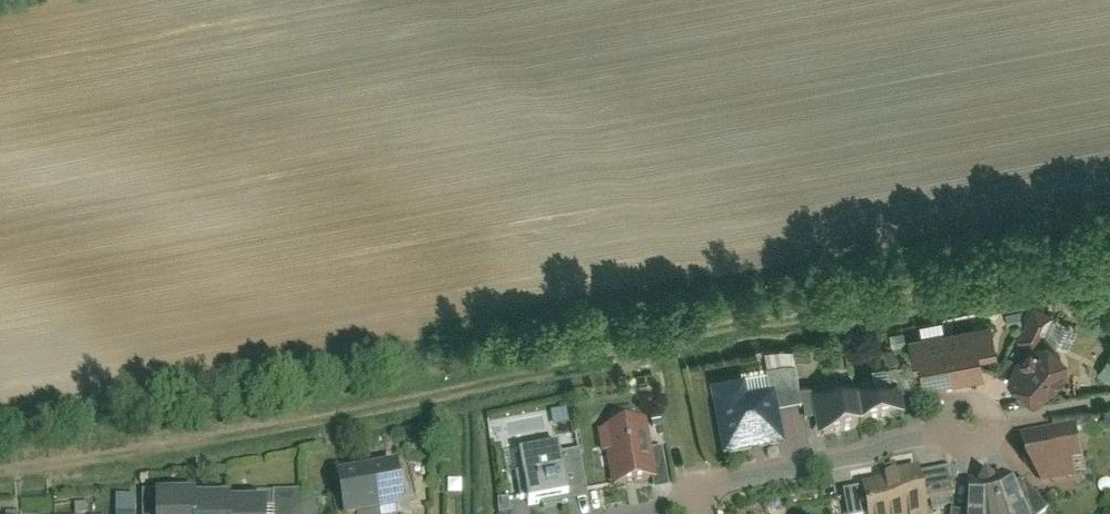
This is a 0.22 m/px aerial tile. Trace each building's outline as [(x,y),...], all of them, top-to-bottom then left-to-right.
[(1009,363),(1008,375),(1032,400),(1051,390),(1064,374),(1065,355),(1043,337),(1054,313),(1035,303),(1016,338),(1029,346),(1016,356),(1009,363)] [(991,321),(910,336),(919,386),(983,375),(979,353),(996,350),(991,321)] [(1101,369),(1109,376),(1109,357),(1101,369)] [(768,374),(712,384),(725,454),(786,443),(780,408),(801,405),(794,365),(767,370),(768,374)] [(902,417),(895,377),(853,384),(860,424),(902,417)] [(860,424),(853,384),(811,391),(818,431),(860,424)] [(531,410),(505,416),(508,430),(534,425),(531,410)] [(1055,432),(1019,436),(1022,462),(1042,485),(1079,480),(1076,466),(1086,464),(1079,430),(1095,427),(1092,412),(1053,420),(1055,432)] [(645,417),(598,425),(603,450),(607,449),(613,479),(655,471),(645,417)] [(559,438),(517,446),(521,466),(514,467),(520,496),(526,495),(527,501),(543,498),(543,501),(587,493),(578,447),(561,451),(559,438)] [(397,461),(367,466),(375,509),(405,503),(397,461)] [(337,472),(345,513),(347,513),(375,509),(367,466),(337,472)] [(917,469),(863,480),(869,513),(926,513),(917,469)] [(1048,513),(1022,482),(1014,489),(999,497),(985,501),(968,501),(966,513),(1047,513),(1048,513)] [(161,493),(162,513),(277,513),(276,500),(242,501),(241,497),(208,497),(208,492),(161,493)]
